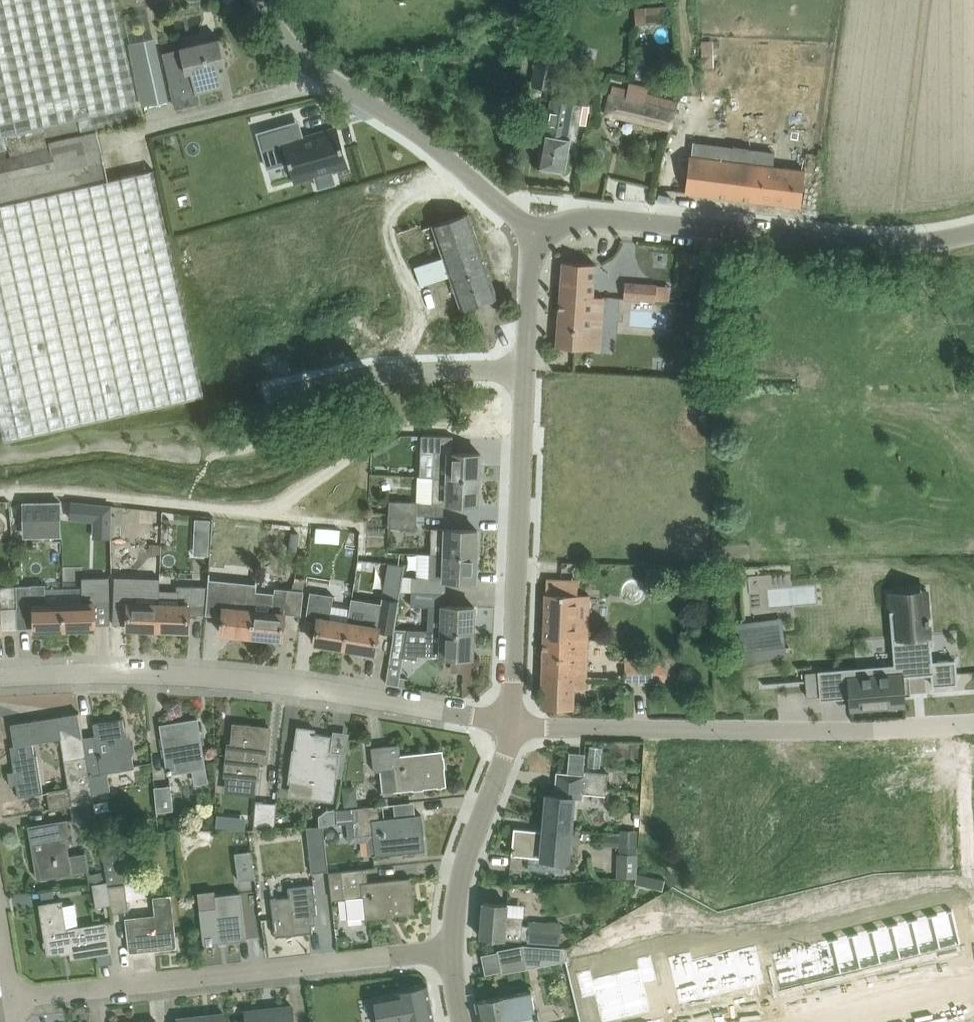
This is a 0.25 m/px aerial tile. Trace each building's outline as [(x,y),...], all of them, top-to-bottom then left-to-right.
[(119,18),(115,0),(0,0),(0,148),(8,147),(9,148),(0,150),(0,422),(4,439),(204,394),(153,169),(109,179),(97,129),(80,133),(79,130),(141,117),(119,18)] [(635,22),(674,21),(673,10),(667,10),(667,6),(635,8),(635,22)] [(144,105),(168,100),(154,38),(130,43),(144,105)] [(200,42),(179,48),(163,52),(175,108),(184,106),(193,104),(200,102),(198,91),(204,90),(224,85),(219,64),(226,62),(220,38),(200,42)] [(702,53),(713,53),(713,40),(702,40),(702,53)] [(554,89),(561,47),(541,44),(533,85),(554,89)] [(649,68),(651,54),(638,53),(636,66),(649,68)] [(675,109),(677,101),(647,94),(649,86),(629,81),(627,87),(613,84),(613,87),(611,93),(606,113),(670,128),(675,109)] [(577,139),(580,123),(583,103),(550,97),(544,134),(543,134),(541,145),(537,165),(541,166),(543,169),(549,170),(552,168),(566,170),(571,138),(577,139)] [(318,187),(336,182),(332,168),(346,164),(342,148),(343,148),(341,143),(340,143),(335,128),(297,139),(292,122),(261,130),(262,132),(266,148),(267,149),(286,143),(290,158),(289,158),(290,163),(291,163),(296,179),(314,173),(318,187)] [(801,206),(803,186),(808,153),(789,151),(787,166),(777,165),(778,155),(690,144),(689,156),(676,155),(674,170),(672,190),(687,192),(688,191),(799,205),(799,206),(801,206)] [(468,212),(450,219),(432,224),(442,256),(449,276),(460,309),(479,303),(498,297),(468,212)] [(601,349),(605,296),(594,295),(595,280),(596,263),(563,261),(557,345),(601,349)] [(623,299),(656,301),(657,283),(624,281),(623,299)] [(462,398),(461,413),(471,413),(472,399),(462,398)] [(420,452),(421,452),(433,453),(432,477),(480,479),(481,453),(453,452),(454,435),(421,434),(415,434),(415,438),(421,439),(420,452)] [(432,477),(432,501),(444,502),(446,502),(446,503),(459,503),(479,504),(480,479),(432,477)] [(417,501),(416,501),(389,500),(389,513),(417,514),(417,501)] [(61,518),(61,501),(25,501),(25,518),(61,518)] [(91,507),(73,505),(71,521),(89,522),(91,507)] [(416,528),(417,514),(389,513),(388,527),(416,528)] [(195,518),(195,530),(210,531),(210,518),(195,518)] [(328,528),(316,527),(315,541),(327,541),(328,528)] [(431,553),(477,555),(478,529),(432,528),(431,553)] [(151,544),(151,551),(160,552),(160,544),(151,544)] [(477,555),(431,553),(430,568),(429,577),(401,576),(401,591),(411,591),(446,593),(446,579),(476,580),(477,555)] [(83,600),(64,601),(65,628),(96,627),(95,601),(110,601),(109,577),(82,577),(83,600)] [(128,627),(158,629),(159,603),(140,602),(141,584),(141,578),(116,577),(115,601),(129,602),(128,627)] [(221,632),(251,635),(254,609),(235,607),(237,582),(209,579),(208,586),(207,606),(224,607),(221,632)] [(34,629),(65,628),(64,601),(45,601),(45,583),(16,584),(17,607),(34,606),(34,629)] [(2,631),(0,608),(17,607),(16,584),(0,586),(0,631),(2,631)] [(190,605),(207,606),(208,586),(180,585),(179,591),(159,590),(159,603),(158,629),(189,630),(190,605)] [(302,614),(302,612),(304,590),(276,587),(273,611),(254,609),(251,635),(282,638),(285,613),(302,614)] [(445,605),(446,593),(411,591),(411,605),(429,606),(428,630),(474,632),(475,606),(445,605)] [(542,707),(547,707),(574,708),(575,687),(587,688),(590,594),(546,593),(542,707)] [(321,597),(318,622),(314,642),(345,647),(349,621),(330,618),(333,599),(321,597)] [(349,621),(345,647),(375,652),(379,627),(378,627),(381,606),(370,605),(367,624),(349,621)] [(849,675),(851,709),(903,705),(906,705),(904,677),(936,675),(937,687),(963,685),(961,660),(935,662),(934,636),(932,608),(899,610),(903,664),(865,667),(866,674),(849,675)] [(408,629),(395,627),(391,654),(418,658),(418,654),(441,655),(441,656),(473,657),(474,632),(428,630),(408,629)] [(783,631),(744,636),(723,639),(724,653),(726,664),(787,656),(785,645),(783,631)] [(665,681),(665,656),(625,656),(625,681),(665,681)] [(463,677),(472,678),(473,658),(452,657),(452,670),(464,670),(463,677)] [(820,671),(805,672),(807,697),(822,695),(820,671)] [(60,738),(64,758),(87,754),(84,736),(80,712),(78,712),(59,715),(11,723),(15,745),(17,744),(19,756),(13,757),(15,770),(10,771),(8,771),(11,784),(12,784),(17,783),(19,796),(44,792),(37,754),(35,754),(33,742),(60,738)] [(93,783),(95,792),(111,789),(108,772),(135,767),(134,760),(130,741),(127,741),(123,717),(94,722),(96,734),(84,736),(87,754),(93,783)] [(161,724),(164,744),(170,773),(206,766),(202,743),(201,743),(199,735),(201,735),(198,718),(161,724)] [(232,750),(228,750),(226,775),(258,777),(259,756),(268,757),(271,727),(269,727),(268,729),(251,727),(251,725),(246,724),(246,725),(234,723),(232,750)] [(336,780),(337,780),(341,751),(332,750),(334,735),(314,733),(315,729),(298,726),(295,750),(298,750),(297,757),(293,757),(290,781),(314,784),(312,797),(333,800),(336,780)] [(381,770),(384,792),(447,785),(443,749),(401,754),(400,743),(372,746),(375,771),(381,770)] [(588,764),(599,766),(603,746),(592,744),(588,764)] [(583,792),(606,794),(608,772),(584,770),(584,775),(558,773),(556,795),(547,794),(544,828),(570,830),(571,827),(572,827),(575,797),(582,798),(583,792)] [(50,808),(69,804),(94,800),(96,800),(95,792),(93,783),(69,787),(47,790),(50,808)] [(173,809),(171,784),(153,786),(156,811),(173,809)] [(356,786),(342,787),(343,806),(357,805),(356,786)] [(94,800),(69,804),(72,821),(109,814),(107,804),(95,806),(94,800)] [(253,825),(273,826),(277,802),(255,801),(253,825)] [(377,855),(406,852),(426,849),(422,814),(380,818),(378,805),(352,808),(353,822),(355,836),(375,833),(377,855)] [(338,824),(353,822),(352,808),(337,810),(338,824)] [(320,826),(336,822),(335,809),(328,809),(319,816),(320,826)] [(216,826),(226,827),(227,814),(217,813),(216,826)] [(42,877),(72,872),(88,870),(86,852),(69,855),(66,834),(70,834),(67,819),(30,825),(32,843),(36,842),(42,877)] [(324,826),(307,827),(311,871),(328,870),(324,826)] [(570,830),(544,828),(544,830),(514,827),(512,854),(569,859),(572,827),(571,827),(570,830)] [(620,828),(620,846),(638,846),(638,829),(620,828)] [(129,846),(141,845),(140,835),(129,836),(129,846)] [(234,852),(238,880),(255,878),(251,850),(234,852)] [(129,911),(123,851),(103,853),(108,881),(112,904),(113,913),(129,911)] [(636,854),(618,854),(618,875),(636,876),(636,854)] [(329,871),(332,899),(347,897),(349,919),(415,912),(411,877),(369,881),(367,867),(329,871)] [(101,872),(89,874),(90,882),(103,880),(101,872)] [(861,876),(863,888),(871,886),(868,875),(861,876)] [(863,888),(861,876),(853,878),(856,890),(863,888)] [(927,889),(935,889),(934,877),(926,877),(927,889)] [(906,890),(905,878),(897,878),(898,890),(906,890)] [(905,878),(906,890),(914,890),(913,878),(905,878)] [(112,904),(108,881),(93,883),(96,906),(112,904)] [(311,914),(318,913),(314,884),(289,887),(290,895),(272,897),(276,935),(313,931),(311,914)] [(830,890),(822,892),(825,904),(833,902),(830,890)] [(200,908),(202,924),(204,943),(247,939),(242,891),(216,894),(218,906),(200,908)] [(817,906),(825,904),(822,892),(814,894),(817,906)] [(126,917),(128,932),(130,952),(177,946),(172,894),(154,896),(156,914),(126,917)] [(685,896),(677,898),(680,909),(688,907),(685,896)] [(672,911),(680,909),(677,898),(670,900),(672,911)] [(63,899),(59,900),(39,903),(48,954),(70,951),(71,958),(112,952),(109,932),(107,920),(67,927),(63,899)] [(783,902),(786,914),(794,912),(791,900),(783,902)] [(481,937),(507,939),(521,940),(522,938),(527,939),(527,942),(559,945),(560,923),(529,920),(528,924),(523,924),(524,916),(509,914),(510,903),(484,901),(481,937)] [(778,916),(786,914),(783,902),(775,904),(778,916)] [(951,907),(932,911),(941,947),(960,942),(960,943),(962,943),(953,906),(951,906),(951,907)] [(921,952),(941,947),(932,911),(912,916),(921,952)] [(734,914),(726,916),(729,927),(737,925),(734,914)] [(721,929),(729,927),(726,916),(718,917),(721,929)] [(921,952),(912,916),(893,921),(892,918),(901,958),(902,957),(921,952)] [(901,958),(892,918),(891,918),(891,919),(872,924),(881,959),(900,955),(900,958),(901,958)] [(881,959),(872,924),(852,928),(861,964),(881,959)] [(832,932),(842,972),(843,972),(842,969),(861,964),(852,928),(833,933),(833,932),(832,932)] [(842,972),(832,932),(831,933),(832,936),(813,940),(822,976),(841,971),(841,972),(842,972)] [(341,935),(339,939),(341,943),(345,945),(349,943),(350,939),(349,935),(345,934),(341,935)] [(822,976),(813,940),(793,945),(802,981),(822,976)] [(522,944),(497,949),(501,971),(502,973),(527,968),(522,944)] [(756,944),(734,949),(744,987),(765,982),(756,944)] [(802,981),(793,945),(774,950),(774,949),(772,950),(781,987),(783,986),(802,981)] [(713,954),(723,992),(744,987),(734,949),(713,954)] [(657,978),(651,953),(637,957),(639,966),(616,972),(627,1015),(651,1010),(644,981),(646,981),(645,980),(654,977),(655,979),(657,978)] [(723,992),(713,954),(692,959),(702,997),(723,992)] [(680,1003),(702,997),(692,959),(670,965),(680,1003)] [(602,1021),(627,1015),(616,972),(593,977),(591,968),(577,971),(583,997),(585,996),(585,994),(594,992),(594,994),(596,993),(602,1021)] [(435,1021),(428,984),(397,990),(397,992),(383,995),(386,1014),(388,1021),(432,1021),(435,1021)] [(531,989),(525,990),(476,1000),(481,1021),(538,1021),(531,989)] [(293,1005),(246,1010),(247,1021),(295,1021),(293,1005)] [(225,1013),(179,1017),(179,1021),(225,1021),(225,1013)]
